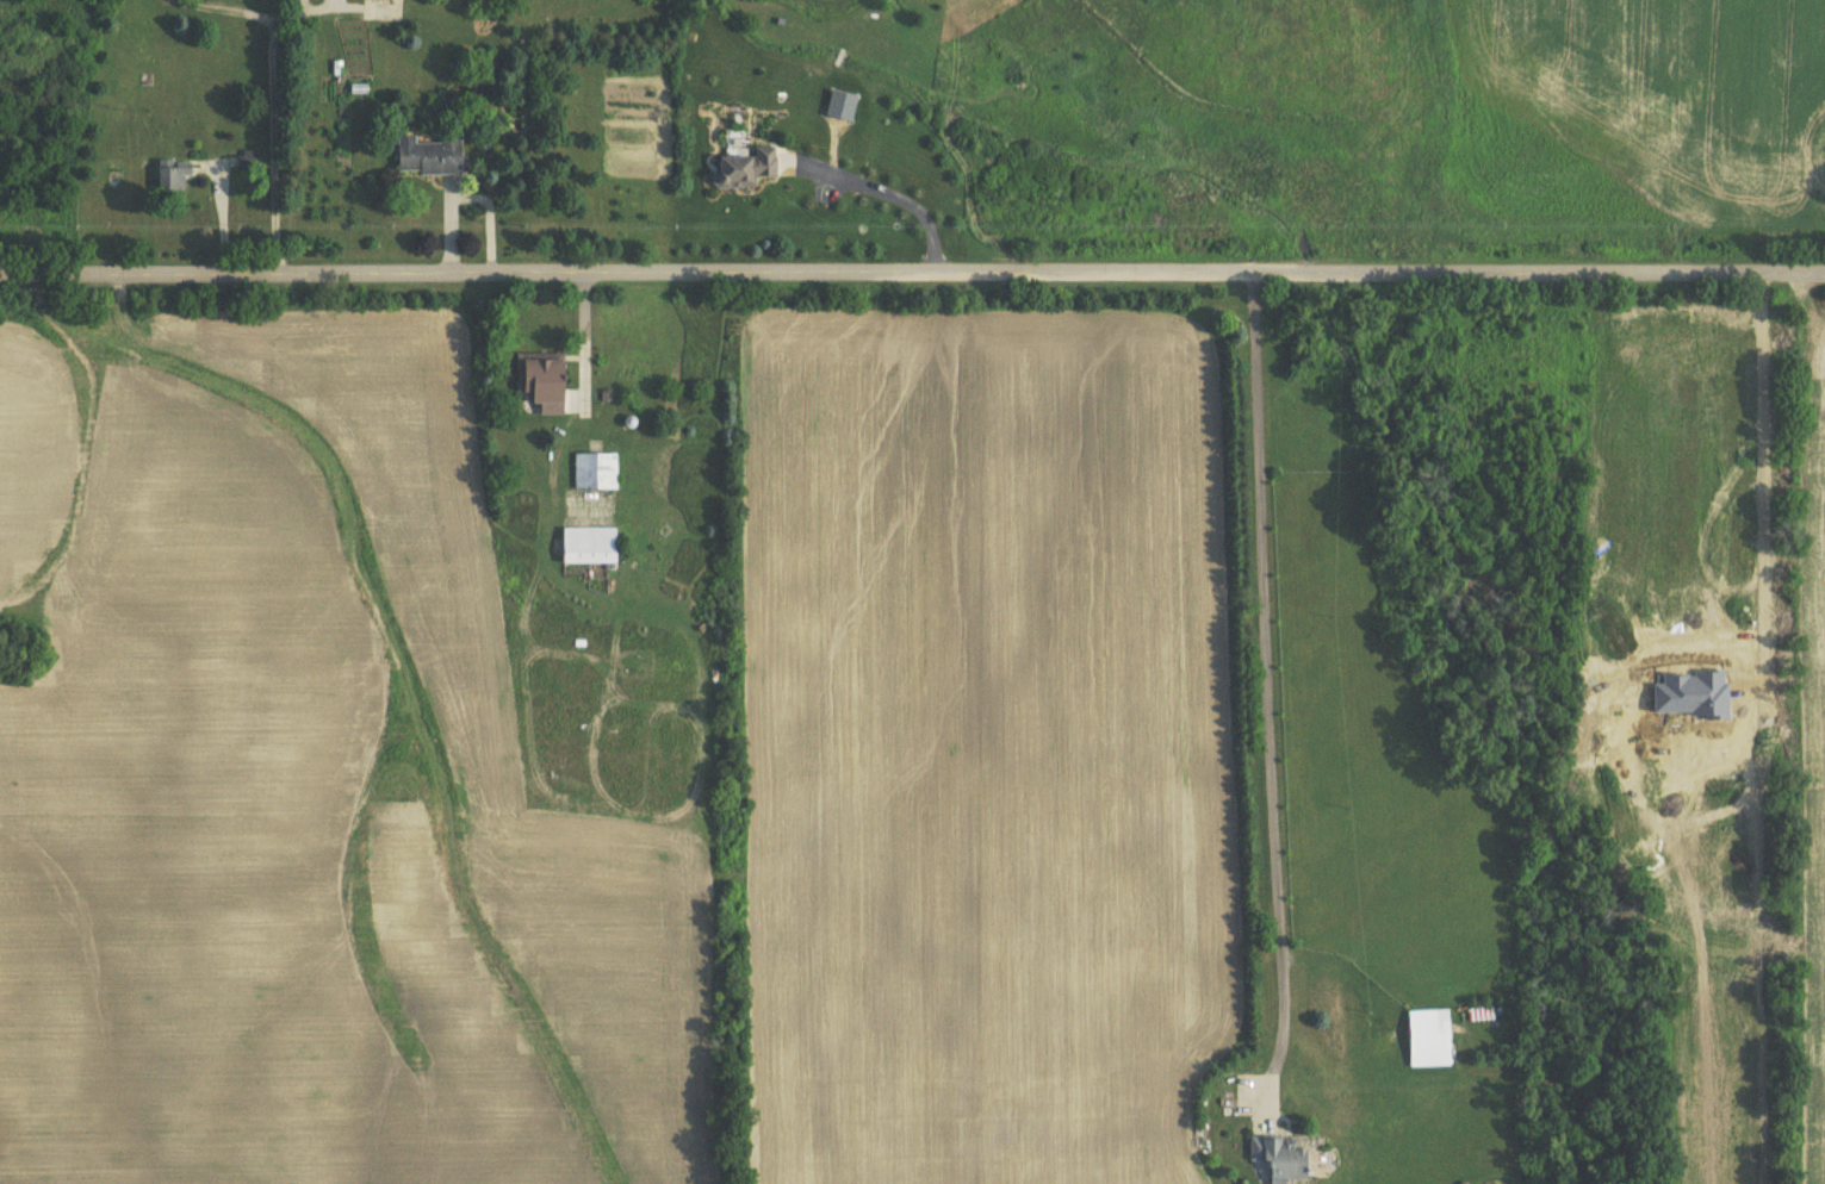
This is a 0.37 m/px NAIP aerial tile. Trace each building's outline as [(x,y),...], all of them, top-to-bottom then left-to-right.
[(459,174),(459,129),(439,129),(439,142),(395,142),(395,173),(459,174)] [(752,156),(713,156),(713,186),(752,187),(752,177),(772,177),(772,146),(752,146),(752,156)] [(185,158),(154,158),(154,189),(185,189),(185,158)] [(526,392),(526,403),(536,403),(536,415),(560,415),(559,353),(515,354),(515,392),(526,392)] [(573,490),(615,490),(615,453),(573,453),(573,490)] [(614,528),(560,528),(560,564),(614,564),(614,528)] [(1446,1010),(1406,1010),(1407,1067),(1447,1066),(1446,1010)] [(1223,1097),(1223,1116),(1235,1116),(1235,1097),(1223,1097)] [(1302,1148),(1294,1148),(1294,1137),(1247,1137),(1247,1162),(1265,1162),(1265,1182),(1302,1181),(1302,1148)]
